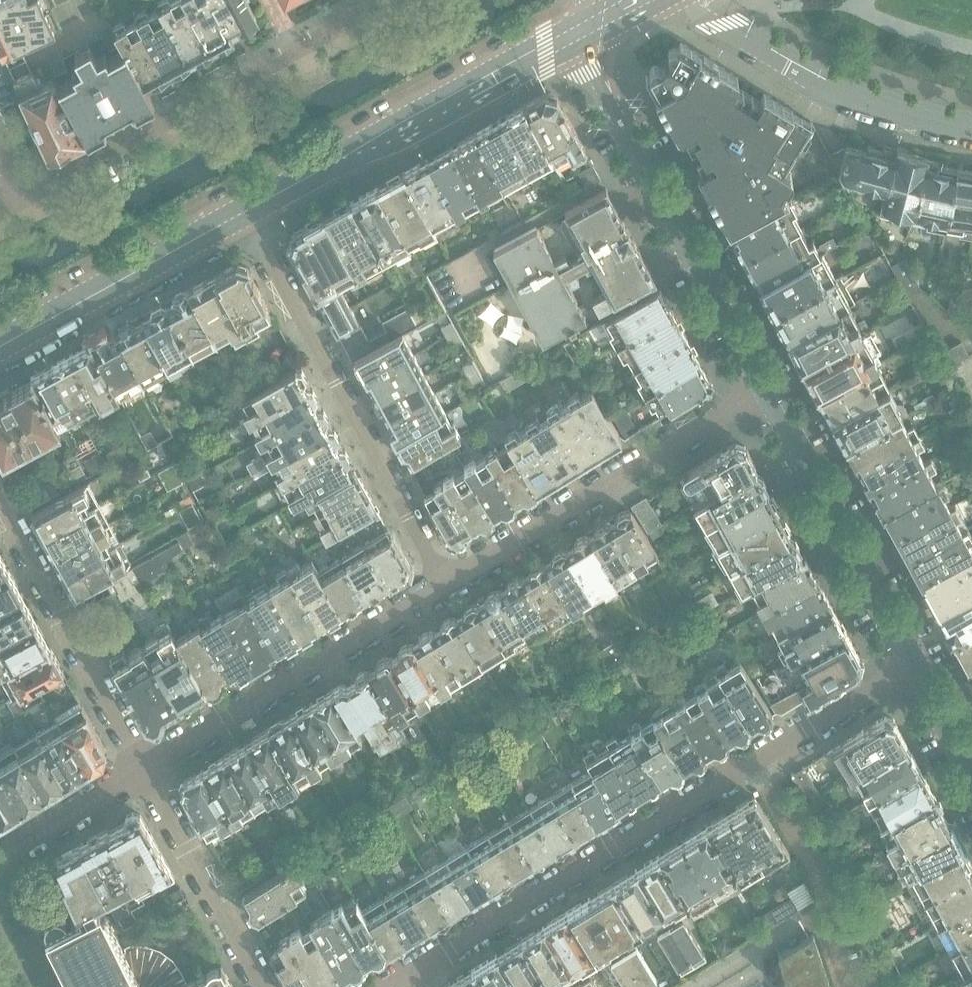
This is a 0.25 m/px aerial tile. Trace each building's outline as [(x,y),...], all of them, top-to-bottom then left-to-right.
[(56,3),(55,0),(0,0),(0,48),(3,55),(34,40),(56,31),(45,8),(56,3)] [(109,0),(98,0),(104,11),(112,6),(109,0)] [(210,49),(184,0),(155,0),(154,1),(157,6),(188,61),(196,57),(197,57),(202,59),(209,55),(210,50),(211,49),(210,49)] [(247,0),(184,0),(210,49),(218,45),(219,45),(224,47),(231,43),(232,38),(233,37),(231,34),(234,32),(237,30),(238,30),(241,28),(241,30),(242,29),(246,30),(246,31),(256,26),(256,25),(257,21),(257,20),(257,19),(247,0)] [(188,61),(157,6),(147,12),(144,6),(132,13),(135,18),(166,73),(174,69),(176,69),(180,71),(187,67),(187,62),(189,62),(188,61)] [(167,74),(166,73),(135,18),(124,24),(121,19),(111,24),(125,49),(145,85),(152,81),(153,81),(158,83),(165,79),(166,74),(167,74)] [(782,129),(793,111),(764,93),(763,93),(760,98),(735,83),(738,78),(738,77),(681,42),(680,42),(677,47),(674,46),(671,47),(669,49),(668,52),(668,55),(670,57),(671,58),(668,62),(666,64),(661,67),(659,64),(656,63),(653,64),(651,66),(649,69),(650,72),(650,73),(646,75),(645,76),(677,135),(678,135),(684,132),(684,133),(690,130),(694,138),(689,141),(687,145),(687,149),(688,153),(691,157),(694,159),(699,160),(703,167),(697,170),(697,171),(708,190),(762,161),(782,129)] [(155,103),(145,85),(125,49),(109,59),(106,54),(97,58),(90,46),(75,54),(85,75),(77,79),(79,83),(62,92),(86,140),(88,139),(89,139),(109,128),(106,123),(107,123),(112,120),(126,113),(126,112),(131,109),(131,110),(132,109),(134,114),(155,103)] [(86,140),(62,92),(54,77),(38,84),(30,69),(25,72),(14,77),(21,94),(50,157),(54,155),(58,155),(66,152),(68,148),(86,140)] [(589,157),(557,97),(556,97),(556,96),(553,94),(550,93),(546,94),(523,106),(556,168),(569,160),(575,169),(591,161),(589,157)] [(556,168),(523,106),(498,120),(499,120),(527,173),(547,163),(552,170),(556,168)] [(719,211),(768,184),(770,187),(776,184),(775,181),(779,177),(788,183),(791,178),(792,176),(791,173),(789,171),(784,168),(800,143),(805,146),(815,129),(810,126),(811,124),(810,121),(793,111),(782,129),(762,161),(708,190),(719,211)] [(519,178),(527,173),(499,120),(475,133),(503,186),(508,195),(524,186),(519,178)] [(503,186),(475,133),(451,146),(480,199),(503,186)] [(885,190),(891,157),(882,155),(883,151),(868,147),(867,150),(847,145),(846,148),(830,156),(838,171),(837,171),(845,184),(850,193),(862,186),(885,190)] [(480,199),(451,146),(428,159),(455,213),(480,199)] [(911,221),(924,166),(927,157),(907,151),(897,149),(894,158),(891,157),(885,190),(881,209),(879,214),(891,217),(890,220),(909,226),(911,221)] [(455,213),(428,159),(427,159),(403,172),(403,173),(431,226),(455,213)] [(600,179),(592,163),(578,171),(586,186),(600,179)] [(945,230),(956,169),(937,165),(937,168),(924,166),(911,221),(924,225),(945,230)] [(957,168),(956,169),(945,230),(962,233),(958,250),(971,252),(971,249),(971,171),(957,168)] [(431,226),(403,173),(377,187),(407,243),(415,239),(418,244),(433,236),(429,227),(431,226)] [(729,230),(731,229),(789,198),(784,189),(788,183),(779,177),(775,181),(776,184),(770,187),(768,184),(719,211),(729,230)] [(581,188),(576,180),(566,186),(570,194),(581,188)] [(854,200),(850,193),(845,184),(835,189),(832,199),(837,208),(854,200)] [(407,243),(377,187),(350,202),(383,262),(407,250),(405,245),(407,243)] [(800,229),(792,213),(796,211),(792,201),(800,197),(808,193),(806,188),(789,198),(731,229),(736,239),(735,240),(745,259),(800,229)] [(640,252),(621,217),(614,205),(615,205),(614,203),(613,203),(606,189),(577,205),(565,212),(567,216),(562,219),(561,225),(578,256),(578,257),(569,261),(566,255),(555,261),(537,227),(494,250),(496,255),(543,341),(569,327),(570,329),(576,326),(575,323),(586,318),(569,286),(580,280),(575,271),(585,266),(587,269),(589,268),(602,293),(603,293),(593,299),(599,310),(653,281),(654,282),(655,281),(655,280),(654,278),(647,266),(648,266),(647,264),(646,264),(640,253),(640,252)] [(370,269),(383,262),(350,202),(324,216),(354,271),(367,264),(370,269)] [(354,271),(324,216),(305,226),(306,226),(305,227),(292,234),(291,234),(289,244),(290,246),(316,294),(317,294),(338,283),(339,285),(356,275),(354,271)] [(762,285),(823,252),(837,244),(833,237),(816,246),(814,243),(809,246),(800,229),(745,259),(755,277),(756,276),(762,285)] [(774,313),(836,278),(823,252),(762,285),(761,285),(761,286),(765,294),(764,295),(765,297),(765,296),(773,311),(774,313)] [(911,271),(904,258),(891,266),(898,278),(911,271)] [(265,302),(248,269),(247,268),(247,267),(236,264),(235,264),(215,275),(248,336),(258,330),(253,322),(270,312),(265,302)] [(920,288),(911,271),(898,278),(907,294),(920,288)] [(788,338),(850,304),(839,283),(848,278),(846,273),(836,278),(774,313),(774,314),(775,314),(782,328),(783,330),(784,330),(788,338)] [(248,336),(215,275),(188,290),(218,343),(234,335),(238,342),(248,336)] [(368,340),(350,306),(339,285),(338,283),(317,294),(317,296),(328,316),(338,333),(351,359),(352,360),(379,345),(380,346),(381,345),(403,333),(417,326),(416,323),(407,308),(382,321),(386,330),(368,340)] [(608,332),(616,346),(672,312),(659,287),(606,318),(612,329),(608,332)] [(971,295),(971,290),(964,288),(961,301),(970,303),(971,295)] [(218,343),(188,290),(173,299),(175,303),(167,307),(193,357),(208,385),(214,382),(201,358),(200,359),(198,354),(218,343)] [(951,290),(947,310),(956,319),(957,319),(961,292),(951,290)] [(803,367),(864,333),(862,331),(869,327),(864,319),(857,323),(848,307),(851,305),(850,304),(788,338),(797,355),(797,356),(803,367)] [(193,357),(167,307),(161,305),(152,310),(151,316),(142,321),(167,371),(193,357)] [(633,368),(685,336),(673,312),(672,312),(616,346),(622,358),(626,356),(633,368)] [(167,371),(142,321),(134,325),(128,323),(118,328),(117,334),(144,383),(167,371)] [(451,322),(441,327),(445,336),(456,330),(452,322),(451,322)] [(456,330),(445,336),(451,346),(461,340),(456,330)] [(907,346),(923,337),(919,330),(903,338),(907,346)] [(367,380),(414,354),(403,333),(381,345),(380,346),(355,359),(367,380)] [(818,395),(879,363),(864,333),(803,367),(812,384),(818,395)] [(144,383),(117,334),(109,339),(107,335),(91,344),(119,396),(144,383)] [(642,394),(699,361),(685,336),(633,368),(640,381),(637,384),(642,394)] [(264,349),(258,337),(251,341),(257,353),(264,349)] [(262,362),(257,353),(251,341),(246,343),(253,355),(251,356),(257,365),(262,362)] [(969,356),(968,355),(961,342),(938,355),(945,369),(969,356)] [(107,401),(113,398),(117,396),(117,397),(119,396),(91,344),(71,355),(70,355),(97,404),(106,399),(107,401)] [(889,389),(882,376),(884,374),(879,370),(879,369),(887,363),(893,367),(905,360),(900,351),(879,363),(818,395),(819,397),(821,396),(823,401),(822,402),(823,404),(832,420),(889,389)] [(377,399),(425,373),(414,354),(367,380),(377,399)] [(97,406),(70,355),(51,365),(52,366),(78,415),(86,410),(87,412),(97,406)] [(472,361),(462,367),(467,375),(477,369),(472,361)] [(706,390),(707,387),(709,379),(708,379),(699,361),(642,394),(650,408),(656,405),(662,416),(671,410),(671,411),(706,390)] [(78,415),(52,366),(30,377),(32,381),(57,426),(66,421),(67,423),(79,417),(78,415)] [(248,422),(307,389),(304,382),(306,378),(301,369),(301,370),(296,369),(295,368),(243,397),(249,407),(242,411),(245,416),(239,420),(242,425),(247,421),(248,422)] [(477,369),(467,375),(472,384),(482,378),(478,371),(477,369)] [(388,418),(435,393),(425,373),(377,399),(388,418)] [(621,438),(591,389),(580,396),(578,393),(571,397),(570,392),(563,379),(558,382),(568,398),(599,451),(607,446),(611,447),(612,448),(619,443),(621,438)] [(57,426),(32,381),(4,396),(33,443),(59,430),(57,426)] [(258,441),(318,409),(315,402),(316,398),(317,398),(312,389),(312,390),(307,389),(248,422),(258,441)] [(902,418),(901,417),(908,413),(903,403),(895,403),(889,389),(832,420),(846,446),(902,418)] [(446,413),(435,393),(388,418),(399,438),(446,413)] [(916,409),(936,399),(934,394),(931,393),(923,398),(923,400),(914,404),(916,409)] [(4,396),(0,398),(0,452),(4,458),(33,443),(4,396)] [(599,451),(568,398),(566,399),(568,403),(555,410),(553,407),(544,412),(546,416),(576,465),(578,464),(586,459),(590,460),(591,461),(599,456),(598,455),(599,451)] [(611,413),(623,406),(627,404),(624,400),(622,402),(621,400),(613,405),(615,406),(609,410),(611,413)] [(635,425),(623,406),(611,413),(621,430),(623,432),(635,425)] [(970,408),(958,415),(962,424),(971,418),(971,412),(970,408)] [(269,463),(329,429),(326,423),(327,418),(328,418),(323,410),(318,409),(258,441),(269,463)] [(438,448),(448,442),(460,435),(454,423),(452,424),(446,413),(399,438),(395,441),(402,454),(407,455),(411,462),(427,454),(438,448)] [(576,465),(546,416),(534,423),(532,419),(523,424),(526,428),(555,478),(557,476),(565,472),(569,473),(570,473),(578,469),(577,468),(578,464),(576,465)] [(179,425),(175,417),(167,421),(171,429),(179,425)] [(555,478),(526,428),(517,433),(515,429),(508,434),(505,429),(507,428),(500,417),(494,421),(507,443),(536,490),(538,489),(544,485),(549,486),(557,481),(556,481),(557,476),(555,478)] [(858,469),(920,437),(913,426),(908,429),(902,418),(846,446),(858,469)] [(280,483),(339,448),(336,443),(338,439),(339,438),(334,430),(333,430),(329,429),(269,463),(280,483)] [(157,443),(153,435),(150,431),(140,436),(143,441),(147,449),(157,443)] [(871,491),(925,461),(919,450),(925,447),(920,437),(858,469),(862,476),(870,491),(871,491)] [(536,490),(507,443),(497,448),(496,447),(485,454),(486,456),(487,456),(515,502),(522,498),(528,499),(540,492),(538,489),(536,490)] [(706,496),(754,469),(753,467),(755,465),(747,449),(746,449),(744,446),(745,446),(735,443),(734,444),(682,475),(689,487),(698,482),(706,496)] [(128,461),(120,447),(102,457),(110,470),(128,461)] [(302,497),(350,468),(347,463),(349,459),(350,458),(345,450),(344,450),(340,449),(339,448),(280,483),(291,503),(302,497)] [(936,484),(930,472),(937,468),(933,462),(947,455),(944,451),(925,461),(871,491),(874,498),(875,499),(874,499),(882,514),(886,512),(936,484)] [(98,453),(84,461),(90,473),(105,465),(98,453)] [(173,463),(168,453),(161,457),(167,467),(173,463)] [(267,464),(261,454),(246,462),(252,473),(267,464)] [(515,502),(487,456),(486,456),(475,462),(474,461),(463,467),(465,469),(494,515),(501,511),(506,512),(514,508),(515,502)] [(65,484),(84,473),(85,473),(80,464),(60,475),(65,484)] [(320,516),(366,489),(354,466),(350,468),(302,497),(306,506),(313,502),(320,516)] [(494,515),(465,469),(454,475),(453,474),(443,479),(472,529),(480,524),(485,526),(493,521),(494,515)] [(777,511),(766,490),(766,484),(762,477),(757,474),(754,469),(706,496),(693,504),(716,545),(777,511)] [(30,508),(60,493),(52,479),(23,495),(30,508)] [(472,529),(443,479),(432,486),(434,489),(424,495),(448,538),(457,542),(468,536),(466,532),(472,529)] [(950,507),(949,506),(944,495),(948,493),(941,481),(936,484),(886,512),(890,520),(890,521),(889,525),(888,525),(892,533),(893,533),(897,534),(897,535),(898,534),(950,507)] [(87,483),(33,513),(44,533),(88,509),(98,503),(87,483)] [(328,537),(377,509),(366,489),(320,516),(324,523),(318,527),(325,540),(328,537)] [(195,502),(191,494),(179,500),(183,508),(193,503),(195,502)] [(661,524),(646,498),(632,506),(634,509),(647,532),(648,531),(657,526),(661,524)] [(88,509),(44,533),(55,552),(109,523),(104,514),(98,503),(88,509)] [(201,519),(193,503),(183,508),(177,511),(185,527),(201,519)] [(962,530),(961,528),(955,518),(960,515),(954,503),(949,506),(950,507),(898,534),(902,542),(902,543),(901,547),(900,547),(905,556),(905,555),(909,556),(910,557),(962,530)] [(205,509),(204,510),(211,522),(212,521),(221,516),(214,504),(205,509)] [(657,556),(631,511),(625,510),(617,515),(616,520),(609,524),(631,560),(629,561),(634,570),(635,573),(648,565),(647,562),(657,556)] [(724,571),(729,568),(789,534),(777,511),(716,545),(712,548),(724,571)] [(224,542),(212,522),(203,527),(215,547),(224,542)] [(109,523),(55,552),(65,572),(119,543),(109,523)] [(631,560),(609,524),(604,523),(596,528),(595,533),(589,537),(610,572),(607,575),(613,584),(614,586),(627,577),(626,575),(634,570),(629,561),(631,560)] [(662,533),(657,526),(648,531),(653,538),(662,533)] [(971,553),(971,536),(966,526),(961,528),(962,530),(910,557),(914,564),(914,565),(913,569),(912,570),(917,578),(921,579),(922,580),(922,579),(923,581),(971,553)] [(406,564),(388,529),(364,543),(388,585),(404,575),(407,564),(406,564)] [(194,544),(188,535),(186,531),(177,536),(179,541),(180,542),(185,550),(194,544)] [(750,587),(801,557),(799,551),(799,545),(795,538),(790,535),(789,534),(729,568),(741,591),(750,587)] [(241,543),(237,535),(231,538),(236,546),(241,543)] [(344,544),(339,535),(330,540),(335,549),(344,544)] [(610,572),(589,537),(583,536),(576,540),(574,546),(566,550),(589,586),(585,588),(591,597),(592,600),(605,591),(604,589),(613,584),(607,575),(610,572)] [(219,553),(230,546),(227,540),(224,542),(215,547),(219,553)] [(179,541),(157,554),(162,564),(185,550),(184,550),(180,542),(179,541)] [(119,543),(65,572),(76,592),(130,563),(130,562),(119,543)] [(388,585),(364,543),(340,557),(364,599),(365,599),(388,585)] [(589,586),(566,550),(561,549),(553,554),(552,559),(544,564),(566,600),(564,602),(569,611),(570,613),(584,605),(583,602),(591,597),(585,588),(589,586)] [(971,576),(971,553),(923,581),(925,584),(924,585),(925,585),(923,589),(928,599),(971,576)] [(138,578),(162,564),(157,554),(132,567),(138,578)] [(762,611),(818,581),(813,572),(809,564),(809,565),(804,555),(801,557),(750,587),(757,599),(755,600),(762,611)] [(364,599),(340,557),(316,571),(341,614),(343,613),(342,612),(364,599)] [(341,614),(316,571),(311,563),(300,569),(297,564),(287,570),(320,626),(327,621),(328,622),(341,614)] [(566,600),(544,564),(539,563),(531,568),(530,573),(522,578),(544,614),(542,616),(547,624),(548,627),(562,618),(561,616),(569,611),(564,602),(566,600)] [(117,576),(106,582),(106,583),(112,592),(114,596),(116,595),(117,594),(121,600),(138,591),(135,585),(140,581),(138,578),(132,567),(117,576)] [(23,596),(8,568),(8,569),(0,573),(0,608),(23,596)] [(320,626),(287,570),(277,576),(280,581),(269,588),(300,639),(315,630),(315,629),(320,626)] [(544,614),(522,578),(517,576),(509,581),(508,586),(500,591),(523,628),(520,630),(525,638),(526,640),(540,632),(539,630),(547,624),(542,616),(544,614)] [(971,596),(971,576),(928,599),(933,608),(937,609),(938,610),(938,609),(940,613),(971,596)] [(685,594),(702,584),(699,579),(682,589),(685,594)] [(777,635),(831,606),(826,597),(827,597),(823,589),(822,589),(818,581),(762,611),(768,622),(769,622),(777,635)] [(278,652),(245,596),(242,592),(237,584),(215,599),(225,614),(256,666),(271,656),(278,652)] [(300,639),(269,588),(256,596),(253,591),(245,596),(278,652),(285,648),(300,639)] [(523,628),(500,591),(495,590),(487,595),(485,600),(479,604),(501,641),(498,643),(503,652),(505,654),(516,647),(514,645),(525,638),(520,630),(523,628)] [(111,593),(105,596),(111,607),(118,603),(114,596),(112,592),(111,593)] [(23,596),(0,608),(0,641),(37,622),(23,596)] [(105,596),(98,600),(104,611),(111,607),(105,596)] [(940,613),(941,615),(941,614),(946,623),(945,623),(946,624),(945,628),(944,628),(949,638),(950,638),(954,639),(954,640),(955,639),(955,640),(971,631),(971,596),(940,613)] [(699,615),(712,607),(707,599),(694,607),(699,615)] [(97,615),(104,611),(98,600),(91,604),(97,615)] [(91,604),(84,608),(90,619),(97,615),(91,604)] [(501,641),(479,604),(478,605),(473,604),(465,608),(463,614),(456,618),(479,655),(474,658),(480,666),(481,669),(495,660),(494,658),(503,652),(498,643),(501,641)] [(785,659),(843,628),(831,606),(777,635),(784,647),(778,651),(785,663),(787,662),(785,659)] [(256,666),(225,614),(213,621),(208,613),(195,620),(229,675),(231,678),(239,673),(240,675),(256,666)] [(229,675),(195,620),(193,617),(183,623),(188,631),(176,639),(206,687),(207,690),(214,691),(221,687),(223,680),(222,679),(229,675)] [(479,655),(456,618),(450,617),(443,622),(441,627),(433,632),(456,669),(455,670),(460,679),(461,681),(474,673),(473,671),(480,666),(474,658),(479,655)] [(51,649),(51,647),(50,648),(36,622),(37,622),(0,641),(0,653),(2,658),(0,659),(0,675),(51,649)] [(206,687),(176,639),(167,624),(152,632),(157,640),(145,647),(179,704),(206,687)] [(661,633),(655,624),(647,629),(654,639),(661,634),(661,633)] [(781,714),(856,668),(857,668),(860,657),(859,657),(844,628),(844,629),(843,628),(785,659),(787,662),(801,687),(771,704),(776,712),(781,714)] [(639,650),(645,646),(653,641),(646,630),(625,644),(630,653),(631,655),(639,650)] [(456,669),(433,632),(428,631),(420,636),(419,641),(414,644),(437,682),(435,683),(440,691),(441,693),(453,686),(452,684),(460,679),(455,670),(456,669)] [(971,662),(971,631),(955,640),(968,664),(971,662)] [(682,648),(674,636),(665,642),(673,653),(682,648)] [(669,650),(662,640),(653,646),(660,656),(669,650)] [(437,682),(414,644),(413,645),(408,644),(400,648),(398,654),(392,658),(414,695),(418,702),(429,696),(430,697),(440,691),(435,683),(437,682)] [(179,704),(145,647),(126,656),(122,649),(110,656),(114,663),(114,664),(146,723),(153,726),(154,726),(162,721),(164,713),(179,704)] [(64,672),(51,649),(0,675),(0,679),(11,700),(14,698),(37,686),(64,672)] [(392,658),(391,658),(385,657),(378,662),(376,667),(370,671),(396,715),(399,720),(409,715),(407,712),(418,706),(420,705),(418,702),(414,695),(392,658)] [(773,714),(751,678),(740,661),(728,668),(724,661),(714,667),(720,677),(751,727),(758,723),(764,725),(771,720),(772,715),(773,714)] [(602,687),(621,674),(616,666),(596,678),(602,687)] [(396,715),(370,671),(369,672),(364,670),(357,675),(355,680),(351,683),(389,745),(406,734),(393,716),(396,715)] [(751,727),(720,677),(710,683),(707,679),(696,686),(698,691),(729,741),(736,737),(741,738),(748,734),(750,728),(751,727)] [(389,745),(351,683),(347,685),(342,684),(332,690),(332,691),(360,738),(362,737),(362,736),(370,730),(382,749),(389,745)] [(360,738),(332,691),(325,695),(325,694),(318,699),(312,703),(343,755),(354,748),(351,743),(360,738)] [(729,741),(698,691),(686,698),(684,694),(673,700),(676,705),(706,755),(714,750),(719,752),(727,747),(728,742),(729,741)] [(105,749),(82,706),(79,700),(55,715),(58,720),(86,770),(102,760),(105,749)] [(343,755),(312,703),(304,707),(297,712),(291,716),(320,763),(321,763),(332,756),(334,760),(343,755)] [(706,755),(676,705),(667,710),(663,705),(651,713),(684,768),(692,764),(698,765),(705,761),(706,755)] [(684,768),(651,713),(629,726),(631,732),(662,782),(670,777),(676,779),(683,774),(684,768)] [(320,763),(291,716),(268,730),(298,780),(311,773),(314,778),(325,771),(321,763),(320,763)] [(851,776),(853,775),(906,744),(905,742),(905,741),(896,725),(893,719),(884,717),(844,742),(834,749),(851,776)] [(86,770),(58,720),(36,733),(65,783),(86,770)] [(505,732),(499,724),(492,729),(497,737),(505,732)] [(528,733),(522,724),(511,731),(517,741),(528,733)] [(298,780),(268,730),(268,729),(246,743),(280,799),(291,792),(288,787),(298,780)] [(662,782),(631,732),(621,738),(618,733),(605,740),(608,746),(640,796),(647,791),(653,793),(660,788),(661,782),(662,782)] [(65,783),(36,733),(15,746),(43,796),(65,783)] [(477,750),(491,740),(487,734),(472,743),(477,750)] [(505,749),(498,738),(490,743),(494,750),(497,754),(505,749)] [(455,764),(477,750),(472,743),(470,739),(448,753),(455,764)] [(280,799),(246,743),(224,756),(224,757),(255,807),(267,799),(270,805),(280,799)] [(867,799),(920,769),(914,759),(915,758),(910,751),(906,744),(853,775),(862,790),(867,799)] [(15,746),(0,755),(0,770),(22,809),(43,796),(15,746)] [(640,796),(608,746),(596,753),(592,748),(582,754),(588,763),(590,762),(594,767),(620,808),(625,805),(631,806),(637,802),(639,796),(640,796)] [(502,761),(497,754),(494,750),(486,755),(493,767),(502,761)] [(245,813),(255,807),(224,757),(202,770),(236,826),(248,819),(245,813)] [(620,808),(594,767),(571,782),(598,826),(619,813),(617,809),(620,808)] [(821,794),(804,767),(792,774),(807,802),(821,794)] [(880,826),(934,795),(929,785),(925,777),(924,777),(920,769),(867,799),(881,824),(879,825),(880,826)] [(0,770),(0,822),(22,809),(0,770)] [(236,826),(202,770),(194,774),(194,775),(186,780),(186,779),(184,781),(182,788),(182,790),(183,790),(184,793),(184,794),(186,796),(190,804),(194,812),(194,811),(198,819),(199,822),(200,822),(201,825),(202,825),(207,835),(222,828),(225,833),(236,826)] [(420,786),(414,778),(411,781),(414,787),(415,789),(420,786)] [(414,787),(411,781),(410,779),(399,786),(404,794),(414,787)] [(598,826),(571,782),(550,795),(577,838),(598,826)] [(415,789),(405,795),(413,808),(414,810),(425,803),(421,798),(415,789)] [(577,839),(577,838),(550,795),(529,807),(557,851),(577,839)] [(935,832),(948,824),(941,811),(942,811),(934,795),(880,826),(895,854),(935,832)] [(790,854),(755,796),(706,826),(741,883),(790,854)] [(378,811),(389,804),(384,797),(373,804),(378,811)] [(843,820),(863,808),(864,808),(861,803),(840,815),(843,820)] [(393,804),(387,808),(393,817),(398,813),(393,804)] [(296,816),(290,806),(286,808),(292,819),(296,816)] [(836,818),(829,806),(814,815),(820,827),(836,818)] [(557,851),(529,807),(508,820),(535,864),(555,852),(556,852),(557,851)] [(175,878),(147,826),(140,814),(139,815),(138,814),(133,812),(126,816),(125,821),(125,822),(124,823),(125,823),(109,832),(140,891),(155,882),(157,885),(160,886),(175,878)] [(347,831),(356,825),(353,819),(335,830),(338,835),(339,836),(344,833),(347,831)] [(535,864),(508,820),(488,833),(514,877),(535,864)] [(310,845),(330,832),(325,823),(315,830),(304,837),(310,845)] [(366,823),(359,827),(365,838),(372,833),(366,823)] [(907,877),(961,848),(954,833),(950,824),(949,825),(948,824),(935,832),(895,854),(907,877)] [(741,883),(706,826),(659,855),(692,909),(694,913),(741,883)] [(140,891),(109,832),(107,829),(80,844),(80,846),(105,895),(124,929),(139,921),(132,908),(145,901),(140,891)] [(335,846),(347,839),(344,833),(339,836),(338,835),(331,839),(335,846)] [(514,877),(488,833),(465,846),(493,890),(514,877)] [(170,960),(158,952),(145,947),(130,947),(123,950),(105,913),(101,914),(94,900),(105,895),(80,846),(55,859),(80,914),(67,921),(65,917),(61,915),(57,914),(53,914),(49,916),(46,920),(45,924),(45,928),(46,931),(74,986),(200,986),(195,977),(184,983),(179,972),(170,960)] [(493,890),(465,846),(445,859),(472,903),(493,890)] [(971,874),(966,866),(971,863),(962,847),(961,848),(907,877),(908,877),(909,876),(922,901),(971,874)] [(864,873),(887,859),(881,849),(875,853),(876,856),(859,866),(864,873)] [(692,909),(659,855),(635,870),(664,918),(673,912),(676,917),(668,923),(690,960),(703,953),(681,916),(692,909)] [(405,873),(396,859),(389,864),(398,877),(405,873)] [(472,903),(445,859),(424,871),(451,916),(452,916),(451,915),(472,903)] [(296,891),(304,886),(298,877),(304,872),(296,860),(243,894),(248,903),(246,908),(250,916),(256,918),(297,892),(296,891)] [(235,880),(232,881),(238,892),(241,891),(266,875),(262,868),(259,864),(258,865),(235,880)] [(656,923),(664,918),(635,870),(613,884),(644,937),(655,930),(678,968),(690,960),(668,923),(660,928),(659,928),(656,923)] [(451,916),(424,871),(402,884),(430,928),(430,929),(451,916)] [(971,905),(971,874),(922,901),(935,925),(971,905)] [(430,928),(402,884),(382,896),(410,941),(430,928)] [(613,884),(590,898),(644,986),(645,986),(656,980),(633,943),(644,937),(613,884)] [(410,941),(382,896),(361,909),(386,951),(388,954),(410,941)] [(590,898),(589,898),(566,912),(598,965),(609,959),(626,986),(644,986),(590,898)] [(386,951),(361,909),(356,901),(345,907),(342,902),(330,909),(332,912),(364,964),(372,959),(378,961),(385,956),(386,951)] [(971,937),(971,905),(935,925),(949,950),(971,937)] [(364,964),(332,912),(323,918),(321,915),(310,922),(342,977),(350,973),(356,974),(363,970),(364,964)] [(566,912),(542,926),(542,927),(572,975),(580,969),(583,973),(574,979),(579,986),(596,986),(587,972),(598,965),(566,912)] [(310,922),(309,922),(311,925),(301,931),(300,929),(290,935),(318,986),(327,986),(328,986),(332,986),(334,986),(341,983),(342,977),(310,922)] [(572,975),(542,927),(520,941),(548,986),(556,986),(560,985),(562,986),(579,986),(574,979),(566,985),(563,980),(572,975)] [(813,934),(800,942),(796,938),(789,942),(792,947),(778,955),(789,986),(831,986),(813,934)] [(290,935),(278,941),(282,947),(271,954),(289,986),(318,986),(290,935)] [(733,950),(727,937),(714,945),(721,957),(733,950)] [(971,969),(971,937),(949,950),(962,974),(971,969)] [(520,941),(497,955),(516,986),(548,986),(520,941)] [(497,955),(496,955),(473,969),(484,986),(516,986),(497,955)] [(221,964),(195,977),(200,986),(233,986),(221,964)] [(473,969),(448,984),(450,986),(484,986),(473,969)] [(962,974),(955,978),(959,986),(966,986),(967,986),(971,986),(971,969),(962,974)]
